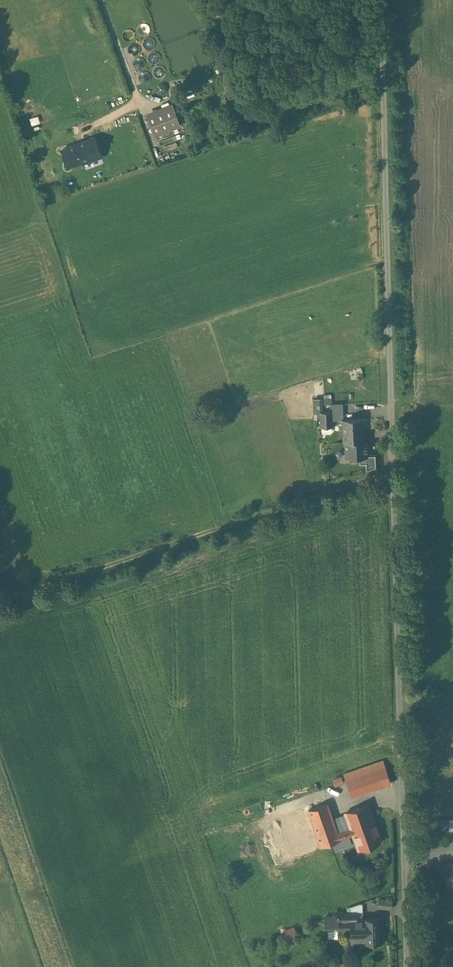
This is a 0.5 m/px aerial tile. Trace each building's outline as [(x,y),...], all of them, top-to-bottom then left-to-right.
[(158,92),(161,93),(164,92),(166,89),(165,85),(161,83),(158,85),(156,88),(158,92)] [(232,90),(227,93),(230,100),(235,97),(232,90)] [(180,125),(173,106),(148,115),(155,134),(180,125)] [(94,136),(61,150),(68,167),(82,161),(82,163),(102,154),(94,136)] [(354,455),(353,418),(334,418),(334,403),(321,403),(322,410),(313,410),(313,396),(304,396),(304,428),(331,427),(331,461),(349,461),(349,473),(365,472),(365,455),(354,455)] [(382,784),(375,762),(333,776),(341,798),(382,784)] [(352,836),(349,827),(337,830),(328,803),(300,812),(312,849),(352,836)] [(349,827),(352,836),(356,849),(381,841),(370,805),(344,813),(349,827)] [(428,820),(429,833),(452,832),(452,819),(428,820)] [(291,822),(272,829),(281,855),(303,848),(299,839),(297,839),(291,822)] [(393,908),(394,898),(380,896),(379,906),(393,908)] [(383,942),(383,918),(357,918),(357,911),(336,911),(337,915),(325,915),(325,931),(350,931),(350,943),(383,942)] [(284,928),(289,943),(300,939),(295,924),(284,928)]
